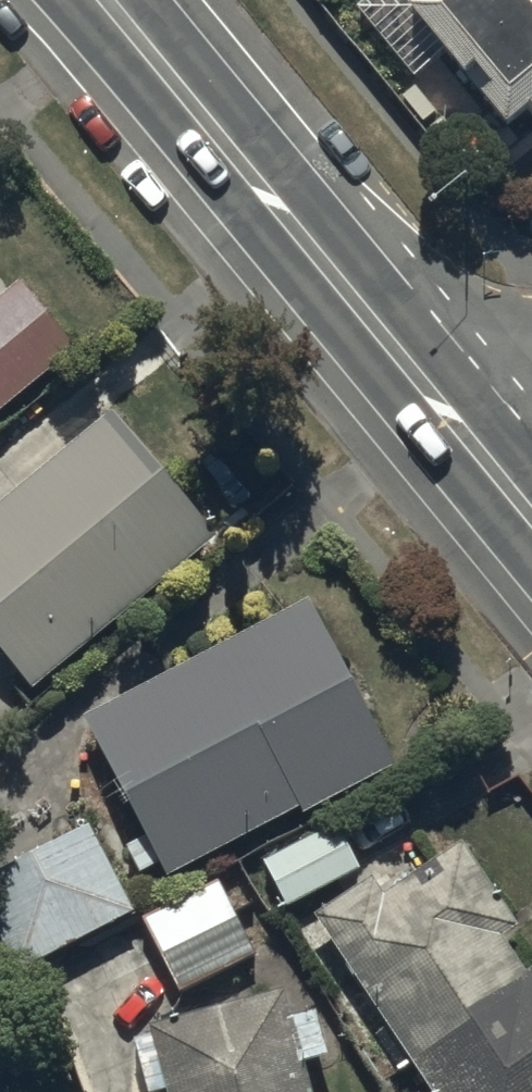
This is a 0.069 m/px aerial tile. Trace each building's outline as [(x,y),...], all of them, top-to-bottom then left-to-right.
[(350,7),(411,76),(440,51),(460,74),(469,66),(486,85),(475,94),(500,124),(522,105),(531,116),(531,0),(357,0),(350,7)] [(72,350),(20,284),(0,300),(0,407),(72,350)] [(108,412),(0,502),(0,648),(31,685),(211,534),(108,412)] [(394,762),(306,597),(79,719),(164,878),(298,806),(301,812),(394,762)] [(334,822),(259,859),(283,906),(357,869),(334,822)] [(0,869),(0,940),(16,971),(130,912),(85,825),(0,869)] [(312,915),(430,1091),(531,1091),(531,969),(524,975),(496,933),(513,921),(459,840),(416,869),(405,853),(312,915)] [(213,877),(139,917),(178,989),(252,949),(213,877)] [(164,1088),(165,1091),(307,1091),(299,1060),(325,1053),(313,1008),(289,1014),(282,988),(149,1024),(152,1036),(131,1042),(145,1091),(150,1091),(164,1088)]
